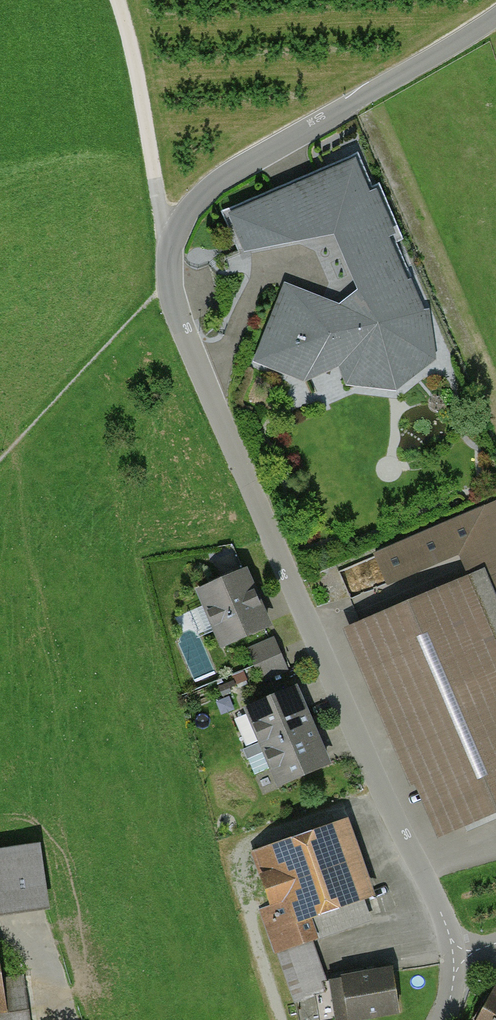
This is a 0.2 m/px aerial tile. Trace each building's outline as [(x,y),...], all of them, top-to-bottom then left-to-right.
[(309,387),(340,370),(347,388),(395,391),(434,365),(429,312),(419,313),(389,244),(398,240),(377,192),(369,195),(355,163),(231,216),(246,251),(335,234),(360,292),(339,308),(284,285),(252,364),(309,387)] [(345,633),(432,839),(495,812),(495,506),(374,557),(386,586),(458,556),(469,581),(345,633)] [(246,572),(198,593),(222,650),(271,630),(246,572)] [(274,640),(248,651),(263,684),(288,673),(274,640)] [(298,689),(245,712),(276,787),(330,764),(298,689)] [(360,896),(336,827),(257,855),(274,905),(262,909),(294,1001),(324,991),(306,939),(354,922),(349,907),(345,909),(342,902),(360,896)] [(0,850),(0,911),(48,904),(40,844),(0,850)] [(0,963),(0,1019),(29,1019),(23,978),(3,981),(0,963)] [(391,971),(329,981),(332,998),(318,1000),(321,1019),(335,1019),(398,1009),(391,971)] [(495,986),(477,1019),(495,1019),(495,987),(495,986)]
